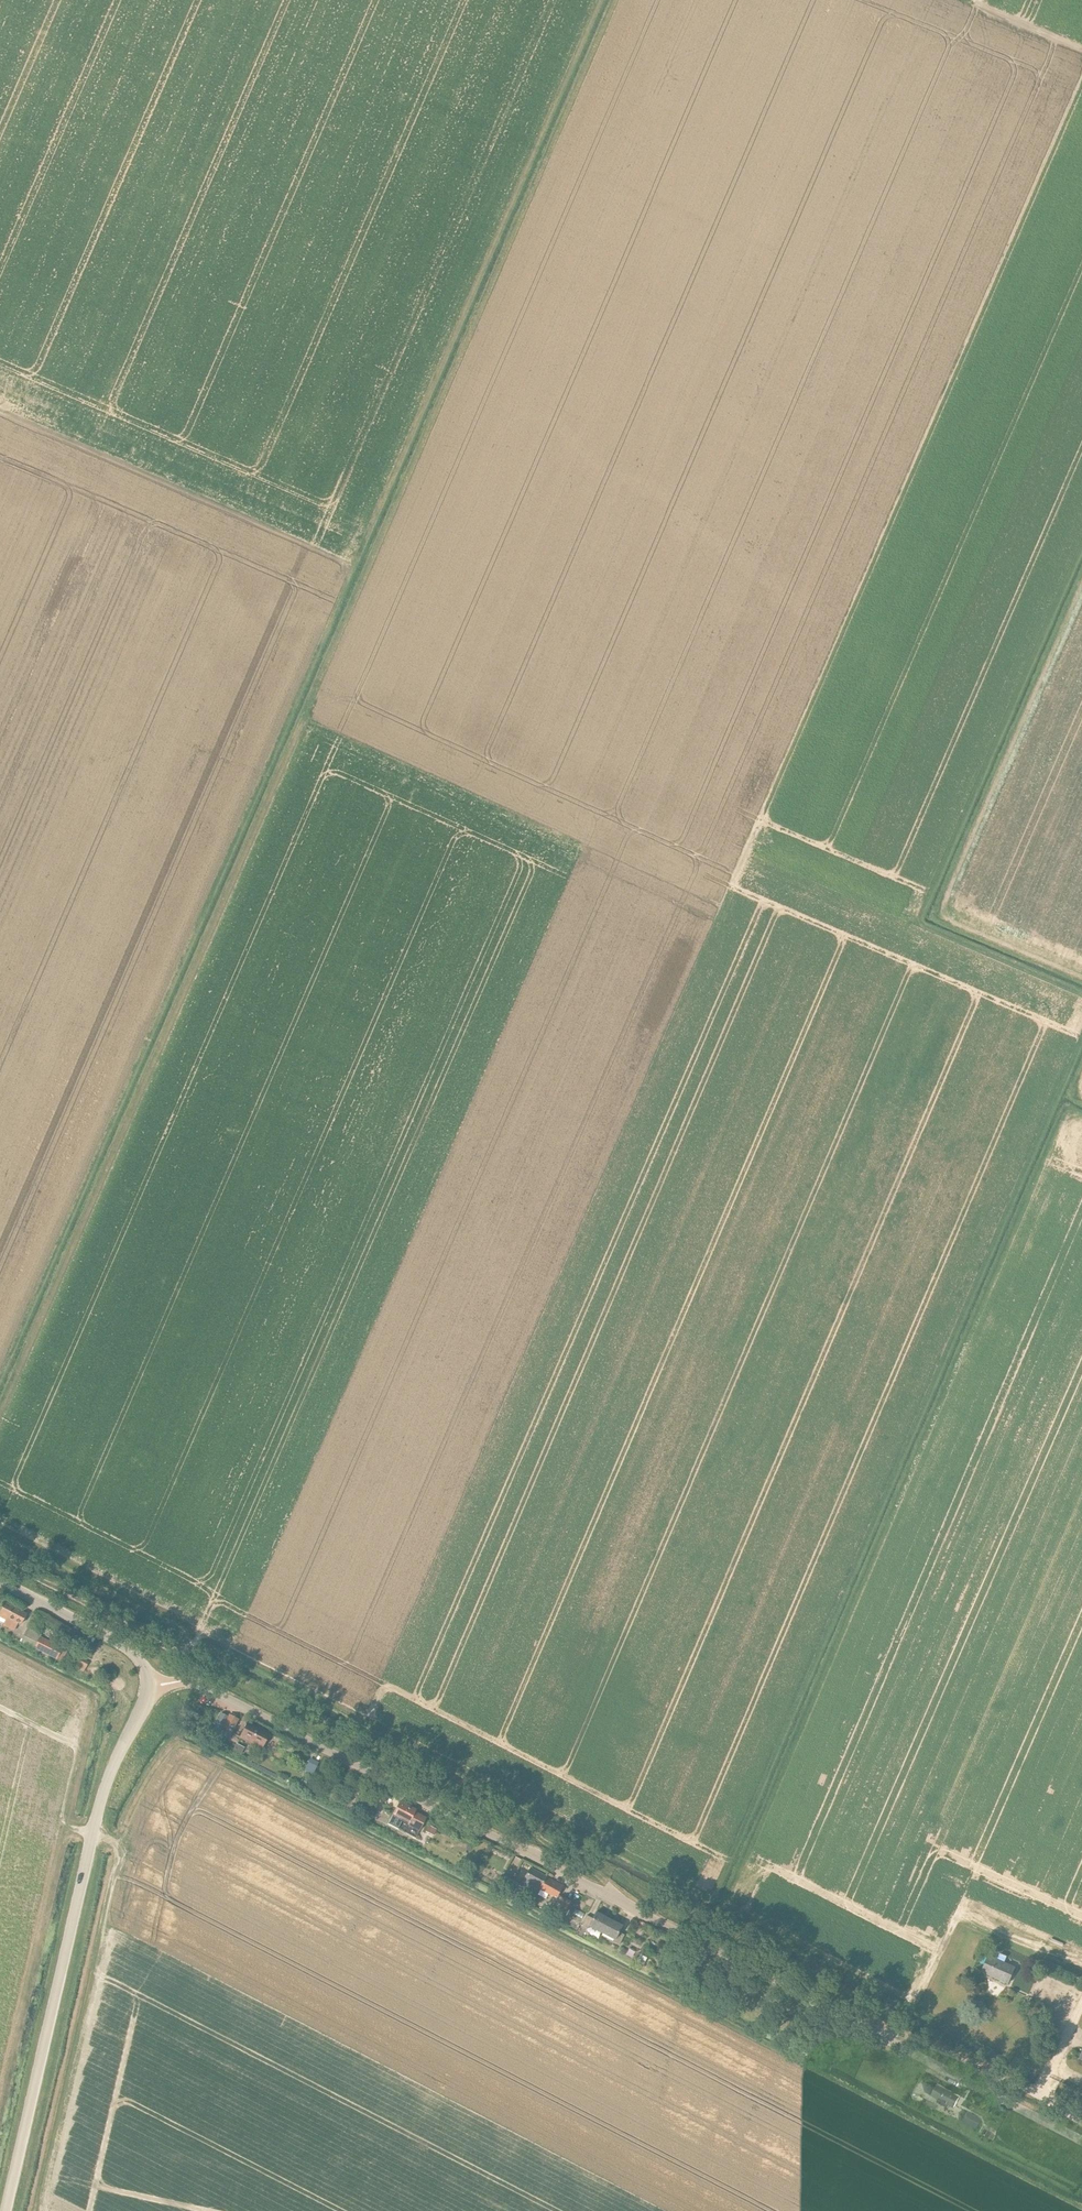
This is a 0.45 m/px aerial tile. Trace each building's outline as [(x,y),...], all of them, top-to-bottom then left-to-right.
[(4,1622),(3,1626),(14,1631),(19,1622),(20,1623),(25,1613),(4,1602),(0,1610),(0,1620),(4,1622)] [(50,1642),(40,1637),(35,1648),(56,1659),(62,1648),(58,1646),(60,1643),(52,1638),(50,1642)] [(238,1719),(229,1714),(228,1716),(220,1713),(212,1727),(220,1731),(221,1729),(231,1734),(238,1719)] [(249,1738),(251,1735),(261,1740),(265,1730),(248,1721),(242,1735),(249,1738)] [(236,1744),(232,1751),(240,1755),(244,1748),(236,1744)] [(310,1758),(303,1771),(312,1775),(319,1763),(310,1758)] [(399,1801),(388,1823),(410,1835),(414,1827),(420,1830),(426,1818),(415,1812),(416,1810),(399,1801)] [(428,1825),(425,1831),(433,1835),(436,1829),(428,1825)] [(526,1879),(540,1887),(541,1887),(547,1877),(531,1868),(526,1879)] [(555,1898),(556,1896),(562,1886),(547,1877),(541,1887),(540,1887),(539,1889),(555,1898)] [(563,1898),(556,1911),(563,1915),(567,1909),(571,1902),(563,1898)] [(567,1909),(563,1915),(569,1919),(570,1917),(576,1905),(571,1902),(567,1909)] [(586,1915),(581,1925),(588,1929),(589,1926),(602,1933),(609,1919),(596,1912),(593,1919),(586,1915)] [(609,1919),(602,1933),(614,1939),(613,1941),(619,1945),(624,1935),(619,1932),(622,1926),(609,1919)] [(1015,1967),(1004,1962),(1007,1956),(1000,1953),(998,1959),(989,1955),(982,1971),(1008,1983),(1015,1967)] [(937,2086),(932,2096),(943,2102),(941,2105),(948,2109),(950,2106),(954,2108),(960,2098),(937,2086)] [(930,2103),(928,2107),(935,2111),(937,2106),(930,2103)] [(969,2113),(964,2123),(976,2129),(981,2120),(969,2113)] [(988,2131),(985,2136),(993,2141),(996,2136),(988,2131)]
